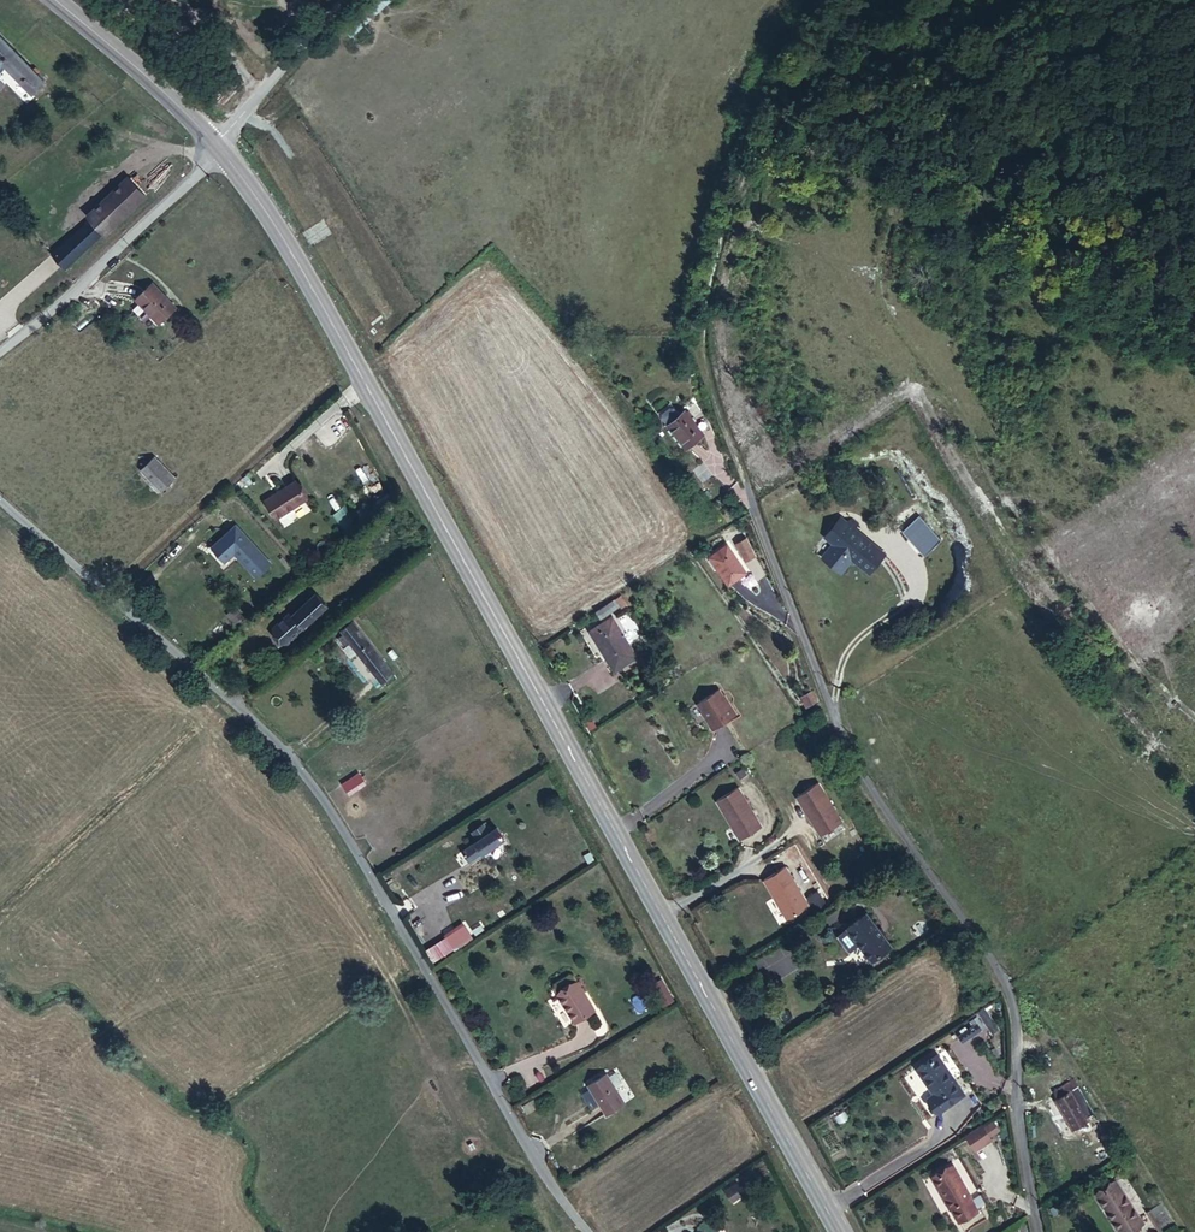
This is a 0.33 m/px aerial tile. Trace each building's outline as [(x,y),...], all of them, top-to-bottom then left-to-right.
[(4,68),(16,54),(0,38),(0,64),(4,68)] [(16,54),(4,68),(31,95),(43,82),(35,74),(38,72),(32,65),(29,68),(16,54)] [(96,218),(51,255),(71,277),(78,272),(75,266),(155,199),(137,178),(94,214),(96,218)] [(175,316),(151,289),(133,305),(156,332),(175,316)] [(663,421),(692,454),(709,439),(687,414),(681,419),(675,412),(671,411),(664,418),(663,421)] [(154,458),(148,464),(170,486),(176,479),(154,458)] [(170,486),(148,464),(141,470),(163,493),(170,486)] [(300,480),(266,497),(278,518),(310,500),(300,480)] [(331,517),(344,529),(354,519),(341,506),(331,517)] [(841,517),(826,537),(836,545),(828,556),(842,568),(851,556),(873,574),(889,558),(841,517)] [(236,522),(209,544),(222,562),(234,553),(254,577),(271,565),(236,522)] [(744,563),(757,557),(747,538),(734,544),(744,563)] [(726,591),(745,578),(728,550),(709,560),(726,591)] [(842,568),(828,556),(824,560),(838,572),(842,568)] [(298,602),(261,635),(276,653),(328,607),(315,592),(301,605),(298,602)] [(623,598),(595,609),(599,617),(626,606),(623,598)] [(590,630),(603,651),(625,638),(611,616),(590,630)] [(349,620),(335,630),(375,683),(390,673),(349,620)] [(625,638),(603,651),(614,670),(635,656),(625,638)] [(718,697),(699,709),(709,724),(707,725),(715,736),(736,723),(729,711),(728,712),(718,697)] [(818,785),(797,799),(823,837),(844,823),(818,785)] [(738,787),(717,801),(741,839),(762,826),(738,787)] [(476,848),(459,859),(466,872),(502,848),(494,835),(487,840),(481,832),(470,839),(476,848)] [(784,868),(763,881),(787,919),(808,906),(784,868)] [(811,909),(828,905),(825,892),(808,896),(811,909)] [(868,913),(846,927),(868,964),(890,950),(868,913)] [(431,964),(474,941),(465,925),(423,948),(431,964)] [(552,1004),(551,1004),(568,1032),(590,1019),(573,991),(572,992),(568,985),(564,984),(549,993),(548,997),(552,1004)] [(639,1007),(630,1009),(633,1020),(642,1018),(639,1007)] [(973,1016),(968,1019),(981,1039),(986,1036),(973,1016)] [(973,1034),(966,1023),(961,1026),(964,1031),(948,1042),(952,1047),(973,1034)] [(929,1069),(909,1082),(927,1109),(919,1114),(928,1128),(956,1109),(929,1069)] [(580,1093),(599,1125),(620,1113),(601,1081),(580,1093)] [(1070,1096),(1054,1105),(1077,1142),(1094,1131),(1070,1096)] [(994,1121),(984,1125),(990,1138),(1000,1134),(994,1121)] [(980,1132),(971,1138),(976,1146),(985,1140),(980,1132)] [(968,1134),(952,1145),(961,1160),(978,1150),(968,1134)] [(930,1189),(949,1221),(955,1231),(965,1231),(978,1225),(952,1177),(930,1189)] [(723,1190),(731,1203),(746,1194),(738,1181),(723,1190)] [(1096,1203),(1115,1231),(1142,1231),(1143,1231),(1116,1190),(1096,1203)] [(1058,1202),(1049,1207),(1055,1217),(1064,1212),(1058,1202)] [(1162,1210),(1148,1220),(1157,1231),(1177,1231),(1178,1231),(1162,1210)]
